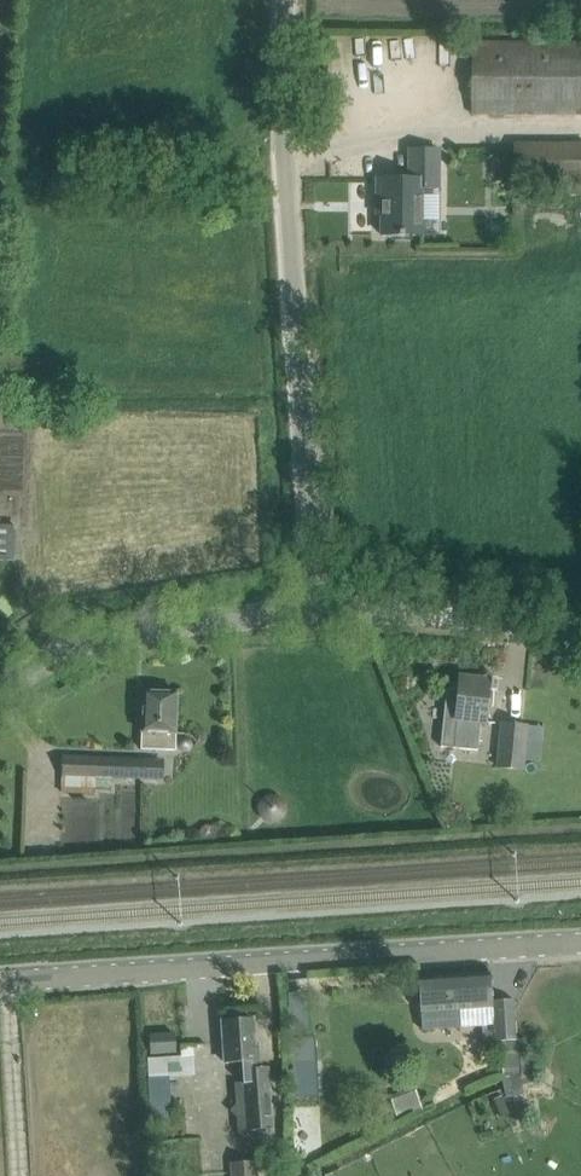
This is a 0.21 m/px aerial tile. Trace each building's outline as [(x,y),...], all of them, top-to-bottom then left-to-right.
[(499,42),(473,42),(473,114),(580,115),(580,43),(499,42)] [(515,144),(514,178),(580,179),(580,144),(515,144)] [(439,187),(439,149),(410,149),(410,178),(377,178),(377,203),(382,203),(382,235),(421,235),(421,187),(439,187)] [(15,558),(16,523),(0,523),(0,557),(15,558)] [(484,728),(485,720),(490,680),(460,677),(459,690),(447,689),(441,744),(478,749),(480,727),(484,728)] [(143,695),(141,749),(157,749),(158,732),(176,733),(177,692),(154,691),(154,695),(143,695)] [(497,765),(521,768),(526,725),(502,722),(497,765)] [(63,757),(62,787),(114,789),(114,779),(163,781),(163,761),(63,757)] [(460,1008),(493,1006),(490,972),(418,977),(420,1011),(421,1011),(422,1028),(461,1026),(460,1008)] [(504,1075),(517,1074),(513,1005),(500,1006),(504,1075)] [(270,1097),(268,1067),(261,1067),(260,1043),(255,1043),(253,1017),(223,1019),(226,1063),(244,1061),(245,1069),(242,1069),(244,1092),(234,1093),(235,1103),(229,1109),(236,1115),(237,1131),(273,1128),(271,1097),(270,1097)] [(175,1033),(150,1035),(151,1053),(176,1051),(175,1033)] [(150,1077),(196,1074),(193,1043),(181,1044),(182,1056),(149,1058),(150,1077)] [(414,1084),(393,1093),(400,1111),(422,1101),(414,1084)] [(169,1098),(152,1099),(153,1120),(170,1120),(169,1098)] [(231,1162),(232,1175),(259,1175),(258,1161),(231,1162)]
